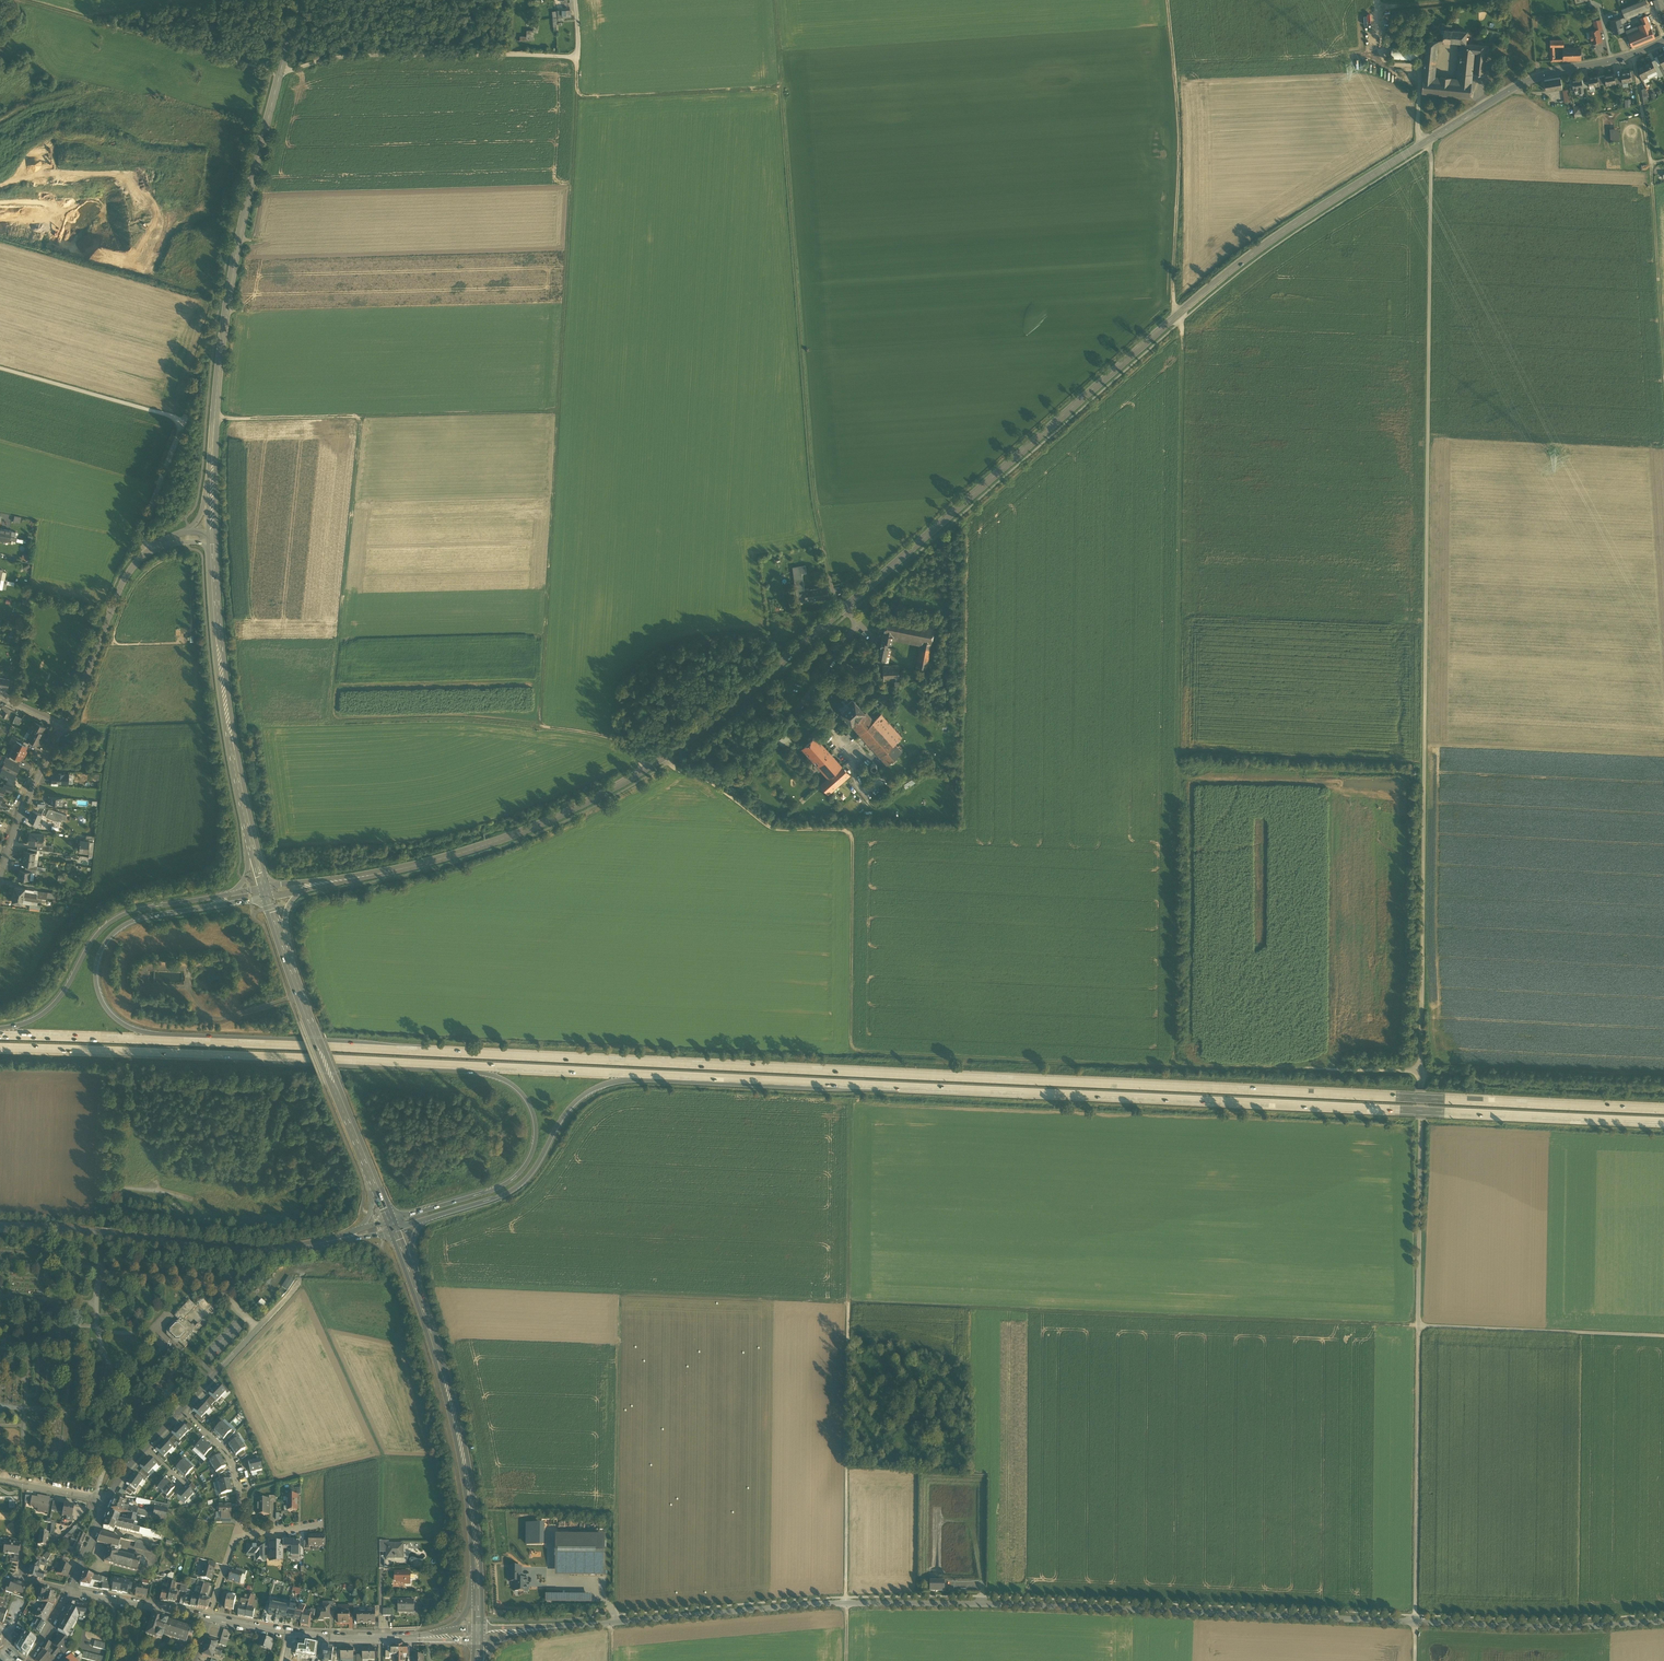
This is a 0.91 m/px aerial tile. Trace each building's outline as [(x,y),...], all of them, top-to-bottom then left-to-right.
[(1646,0),(1645,0),(1641,2),(1644,11),(1650,8),(1646,0)] [(1654,0),(1658,14),(1663,11),(1663,0),(1654,0)] [(1644,11),(1641,2),(1621,9),(1625,18),(1625,19),(1650,9),(1650,8),(1644,11)] [(570,10),(558,11),(558,18),(571,17),(570,10)] [(1646,15),(1641,18),(1643,24),(1636,27),(1638,32),(1651,27),(1646,15)] [(1621,18),(1610,21),(1613,34),(1624,31),(1622,22),(1621,18)] [(1634,34),(1628,37),(1632,47),(1655,38),(1651,27),(1638,32),(1634,34)] [(1632,29),(1626,31),(1628,37),(1634,34),(1632,29)] [(520,40),(533,40),(534,30),(526,30),(526,36),(520,36),(520,40)] [(1451,30),(1445,30),(1444,34),(1444,42),(1462,44),(1466,44),(1468,32),(1451,30)] [(1595,30),(1589,32),(1592,44),(1602,42),(1600,36),(1601,35),(1600,34),(1600,33),(1599,30),(1597,30),(1595,30)] [(1437,41),(1427,40),(1425,64),(1435,65),(1437,41)] [(1488,46),(1466,44),(1462,44),(1459,74),(1473,75),(1485,76),(1488,46)] [(1580,44),(1569,45),(1569,47),(1563,47),(1563,59),(1563,61),(1581,61),(1580,44)] [(1418,50),(1392,47),(1391,59),(1417,61),(1418,50)] [(1652,61),(1638,68),(1640,73),(1639,73),(1644,83),(1649,80),(1649,79),(1648,76),(1647,74),(1652,71),(1653,72),(1656,70),(1655,69),(1656,69),(1653,65),(1652,61)] [(1658,66),(1657,63),(1653,65),(1656,69),(1655,69),(1656,70),(1658,74),(1657,74),(1659,77),(1663,75),(1658,66)] [(1434,69),(1425,68),(1422,93),(1470,98),(1473,75),(1459,74),(1458,79),(1433,76),(1434,69)] [(1648,76),(1649,79),(1657,74),(1658,74),(1656,70),(1653,72),(1652,71),(1647,74),(1648,76)] [(1631,72),(1621,73),(1621,77),(1622,81),(1627,80),(1627,82),(1632,81),(1631,72)] [(1614,75),(1604,76),(1606,84),(1606,85),(1611,84),(1611,83),(1615,82),(1616,82),(1615,78),(1614,75)] [(1598,76),(1588,78),(1589,81),(1589,85),(1590,85),(1594,85),(1594,86),(1599,85),(1598,77),(1598,76)] [(1561,77),(1544,80),(1546,91),(1562,88),(1561,77)] [(1582,79),(1572,80),(1573,86),(1573,90),(1575,90),(1578,89),(1579,92),(1584,91),(1583,88),(1582,82),(1582,79)] [(1618,128),(1610,129),(1611,142),(1619,141),(1618,128)] [(829,598),(827,587),(804,590),(802,573),(806,573),(805,566),(793,568),(798,602),(829,598)] [(886,618),(883,634),(893,636),(922,642),(917,667),(926,669),(934,627),(886,618)] [(883,634),(882,642),(888,643),(891,644),(893,636),(883,634)] [(891,648),(887,648),(881,646),(878,659),(884,660),(888,661),(891,648)] [(883,673),(883,680),(894,680),(899,680),(898,665),(883,666),(883,673)] [(863,683),(851,671),(846,676),(858,688),(863,683)] [(0,678),(0,687),(7,688),(9,680),(0,678)] [(851,725),(864,713),(854,701),(841,713),(851,725)] [(864,713),(851,725),(888,764),(901,751),(895,744),(902,737),(881,714),(874,721),(866,712),(864,713)] [(22,718),(16,716),(13,721),(19,724),(22,718)] [(45,727),(34,721),(31,727),(33,728),(27,739),(30,741),(36,744),(38,745),(40,741),(42,737),(44,733),(42,732),(45,727)] [(786,734),(778,740),(786,749),(793,742),(786,734)] [(819,734),(803,748),(828,778),(842,766),(820,741),(823,738),(819,734)] [(27,746),(16,741),(15,745),(13,745),(12,747),(25,754),(26,752),(25,749),(27,746)] [(25,754),(12,747),(11,749),(11,751),(10,755),(20,760),(21,757),(24,756),(25,754)] [(13,764),(6,760),(6,761),(3,767),(15,774),(19,767),(13,764)] [(849,775),(842,766),(828,778),(820,785),(828,794),(849,775)] [(3,767),(0,772),(0,775),(9,779),(12,781),(12,780),(15,774),(3,767)] [(68,774),(52,773),(51,782),(58,782),(68,783),(68,774)] [(915,777),(903,784),(905,788),(917,782),(915,777)] [(62,797),(48,796),(48,805),(62,806),(62,797)] [(62,813),(48,809),(45,816),(54,820),(61,820),(62,813)] [(42,814),(32,810),(28,820),(37,824),(42,814)] [(43,835),(31,834),(30,844),(37,845),(42,845),(43,835)] [(87,842),(80,841),(78,852),(88,853),(88,846),(91,846),(93,847),(94,841),(93,841),(93,842),(92,842),(87,842)] [(34,859),(23,857),(22,864),(25,864),(33,866),(33,865),(34,859)] [(25,871),(19,870),(18,878),(23,879),(27,880),(27,879),(29,879),(30,872),(25,871)] [(24,888),(14,886),(13,894),(23,896),(24,892),(24,889),(24,888)] [(23,896),(13,894),(11,901),(22,903),(22,899),(23,896)] [(283,1288),(288,1291),(295,1281),(290,1278),(283,1288)] [(267,1305),(261,1300),(255,1307),(260,1312),(267,1305)] [(189,1301),(174,1316),(181,1323),(179,1326),(178,1325),(175,1325),(170,1331),(170,1334),(175,1339),(179,1339),(182,1341),(181,1342),(183,1344),(181,1345),(184,1348),(199,1333),(197,1332),(202,1327),(198,1323),(194,1328),(184,1319),(196,1307),(189,1301)] [(217,1385),(213,1390),(221,1397),(225,1393),(220,1388),(217,1385)] [(222,1385),(220,1388),(225,1393),(227,1394),(229,1392),(222,1385)] [(221,1397),(213,1390),(208,1394),(211,1397),(216,1401),(217,1402),(221,1397)] [(202,1402),(197,1406),(205,1414),(210,1409),(204,1404),(202,1402)] [(207,1402),(204,1404),(210,1409),(211,1411),(214,1408),(211,1406),(207,1402)] [(205,1414),(197,1406),(193,1411),(197,1415),(201,1419),(205,1414)] [(201,1419),(197,1415),(195,1417),(202,1424),(204,1421),(201,1419)] [(221,1419),(214,1426),(217,1429),(222,1423),(223,1422),(221,1419)] [(226,1428),(222,1423),(217,1429),(214,1431),(219,1436),(226,1428)] [(180,1424),(176,1429),(184,1437),(188,1432),(184,1428),(180,1424)] [(231,1432),(226,1428),(219,1436),(223,1440),(226,1438),(231,1432)] [(184,1437),(176,1429),(171,1434),(174,1436),(179,1441),(184,1437)] [(231,1432),(226,1438),(228,1440),(235,1433),(232,1430),(231,1432)] [(230,1441),(232,1443),(240,1438),(238,1435),(230,1441)] [(179,1445),(181,1443),(179,1441),(174,1436),(172,1439),(176,1443),(179,1445)] [(241,1445),(238,1439),(232,1443),(228,1446),(232,1451),(241,1445)] [(192,1447),(195,1449),(201,1442),(199,1440),(192,1447)] [(167,1443),(164,1441),(160,1445),(168,1453),(173,1449),(167,1443)] [(174,1450),(176,1448),(174,1446),(169,1441),(167,1443),(173,1449),(174,1450)] [(207,1445),(202,1441),(201,1442),(195,1449),(199,1454),(207,1445)] [(168,1453),(160,1445),(156,1450),(160,1454),(164,1458),(168,1453)] [(212,1450),(207,1445),(199,1454),(204,1458),(210,1451),(212,1450)] [(245,1450),(241,1445),(232,1451),(236,1456),(238,1455),(243,1451),(245,1450)] [(213,1453),(210,1451),(204,1458),(206,1460),(213,1453)] [(164,1458),(160,1454),(157,1456),(164,1463),(167,1461),(164,1458)] [(222,1462),(219,1457),(216,1459),(210,1462),(213,1468),(222,1462)] [(149,1458),(144,1462),(152,1470),(157,1466),(153,1462),(149,1458)] [(175,1465),(177,1467),(183,1461),(184,1460),(181,1458),(175,1465)] [(155,1459),(153,1462),(157,1466),(160,1468),(162,1466),(155,1459)] [(259,1460),(254,1462),(256,1473),(262,1471),(259,1460)] [(177,1467),(176,1469),(180,1473),(188,1465),(183,1461),(177,1467)] [(152,1470),(144,1462),(140,1467),(142,1470),(148,1475),(152,1470)] [(225,1468),(222,1462),(213,1468),(216,1473),(217,1473),(222,1470),(225,1468)] [(251,1474),(256,1473),(254,1462),(248,1463),(251,1474)] [(193,1470),(188,1465),(180,1473),(185,1478),(189,1473),(193,1470)] [(148,1475),(142,1470),(140,1472),(147,1479),(149,1476),(148,1475)] [(136,1476),(133,1474),(130,1479),(139,1486),(143,1481),(142,1480),(136,1476)] [(139,1486),(130,1479),(126,1485),(129,1487),(135,1491),(139,1486)] [(157,1488),(163,1483),(161,1480),(154,1488),(156,1490),(157,1488)] [(162,1493),(170,1485),(165,1480),(163,1483),(157,1488),(162,1493)] [(230,1487),(228,1480),(226,1481),(218,1483),(219,1489),(230,1487)] [(172,1491),(174,1489),(170,1485),(162,1493),(167,1497),(172,1491)] [(187,1489),(185,1487),(181,1492),(189,1500),(194,1495),(187,1489)] [(189,1487),(187,1489),(194,1495),(194,1496),(197,1494),(194,1491),(189,1487)] [(231,1493),(230,1487),(219,1489),(221,1496),(228,1494),(231,1493)] [(174,1494),(172,1491),(167,1497),(165,1498),(168,1501),(174,1494)] [(185,1504),(189,1500),(181,1492),(176,1497),(185,1504)] [(50,1498),(37,1496),(37,1500),(32,1499),(31,1499),(30,1504),(30,1506),(35,1507),(35,1505),(39,1505),(38,1509),(37,1512),(45,1513),(45,1512),(48,1512),(49,1507),(46,1506),(47,1502),(49,1503),(50,1498)] [(155,1507),(168,1510),(169,1506),(137,1499),(136,1503),(148,1506),(155,1507)] [(269,1500),(256,1500),(256,1506),(258,1506),(258,1510),(256,1510),(256,1515),(262,1515),(262,1516),(270,1516),(270,1503),(270,1500),(269,1500)] [(124,1503),(115,1501),(111,1510),(122,1512),(123,1508),(124,1503)] [(64,1504),(57,1503),(56,1511),(63,1513),(64,1504)] [(298,1503),(287,1503),(287,1507),(288,1507),(288,1511),(298,1511),(298,1503)] [(74,1506),(64,1504),(62,1517),(67,1518),(72,1519),(74,1506)] [(230,1506),(218,1506),(218,1513),(221,1513),(221,1518),(221,1519),(222,1519),(230,1519),(230,1506)] [(147,1512),(138,1510),(138,1509),(128,1507),(127,1509),(126,1513),(129,1514),(136,1516),(152,1519),(153,1514),(147,1512)] [(168,1510),(155,1507),(153,1514),(152,1519),(165,1522),(168,1510)] [(119,1517),(109,1514),(106,1521),(116,1524),(118,1521),(119,1517)] [(136,1516),(129,1514),(127,1522),(134,1523),(136,1516)] [(116,1524),(106,1521),(103,1528),(113,1532),(115,1528),(116,1524)] [(133,1528),(116,1524),(115,1528),(117,1529),(132,1532),(133,1528)] [(527,1545),(543,1545),(543,1524),(527,1524),(527,1545)] [(163,1535),(140,1529),(139,1534),(142,1536),(161,1540),(163,1535)] [(86,1536),(80,1533),(78,1538),(76,1542),(82,1545),(86,1536)] [(49,1535),(39,1534),(38,1546),(42,1546),(42,1547),(47,1548),(49,1535)] [(121,1538),(101,1534),(97,1543),(108,1546),(113,1547),(118,1548),(119,1546),(121,1538)] [(325,1536),(309,1536),(309,1542),(309,1546),(310,1546),(317,1546),(319,1548),(321,1546),(325,1546),(325,1536)] [(604,1537),(557,1537),(557,1577),(603,1577),(604,1537)] [(71,1540),(64,1538),(61,1542),(74,1547),(72,1552),(78,1554),(82,1545),(76,1542),(71,1540)] [(283,1543),(283,1549),(291,1549),(291,1557),(300,1557),(300,1540),(283,1540),(283,1543)] [(8,1542),(5,1542),(3,1554),(11,1555),(12,1543),(8,1542)] [(283,1543),(271,1542),(270,1561),(280,1561),(280,1560),(283,1560),(283,1549),(283,1543)] [(20,1544),(12,1543),(11,1555),(18,1556),(20,1544)] [(153,1547),(136,1543),(134,1549),(151,1553),(153,1547)] [(264,1545),(248,1545),(247,1554),(257,1555),(257,1562),(264,1562),(264,1545)] [(403,1545),(387,1545),(387,1557),(394,1557),(394,1560),(396,1560),(396,1559),(403,1559),(403,1545)] [(118,1553),(112,1551),(113,1547),(108,1546),(104,1563),(137,1571),(138,1568),(139,1565),(141,1557),(135,1555),(134,1557),(118,1553)] [(69,1560),(63,1558),(61,1563),(67,1566),(69,1560)] [(38,1561),(30,1568),(38,1570),(39,1568),(38,1566),(40,1564),(38,1561)] [(216,1563),(209,1561),(207,1568),(214,1570),(216,1563)] [(61,1563),(56,1574),(67,1578),(71,1568),(67,1566),(61,1563)] [(207,1568),(202,1567),(200,1578),(211,1581),(214,1570),(207,1568)] [(38,1570),(30,1568),(28,1577),(36,1580),(38,1573),(39,1570),(38,1570)] [(235,1572),(232,1571),(229,1581),(239,1584),(242,1575),(242,1574),(235,1572)] [(411,1573),(395,1572),(394,1582),(405,1582),(405,1585),(411,1585),(411,1573)] [(45,1575),(38,1573),(36,1580),(43,1581),(45,1575)] [(514,1582),(514,1591),(524,1591),(524,1589),(527,1589),(527,1580),(521,1580),(521,1575),(511,1574),(509,1574),(509,1582),(514,1582)] [(93,1577),(83,1575),(79,1584),(80,1586),(89,1587),(92,1581),(93,1577)] [(112,1591),(112,1592),(117,1593),(119,1593),(121,1582),(114,1580),(113,1586),(112,1591)] [(204,1583),(196,1580),(195,1582),(198,1583),(197,1585),(200,1586),(199,1588),(202,1589),(203,1585),(204,1583)] [(930,1591),(944,1591),(944,1588),(944,1582),(930,1581),(930,1591)] [(26,1586),(15,1582),(13,1586),(11,1585),(9,1589),(14,1591),(22,1594),(23,1591),(24,1592),(26,1586)] [(121,1582),(119,1593),(122,1594),(127,1595),(127,1594),(128,1589),(129,1583),(121,1582)] [(183,1585),(181,1585),(179,1592),(186,1593),(188,1587),(183,1585)] [(208,1586),(203,1585),(202,1589),(199,1598),(202,1599),(205,1596),(208,1586)] [(148,1589),(137,1587),(135,1596),(146,1598),(148,1589)] [(56,1597),(48,1595),(48,1592),(48,1590),(41,1589),(38,1598),(41,1599),(40,1603),(42,1604),(53,1607),(54,1604),(54,1601),(56,1597)] [(166,1592),(162,1591),(160,1601),(168,1602),(170,1593),(166,1592)] [(173,1594),(170,1593),(168,1602),(175,1604),(177,1594),(173,1594)] [(192,1597),(185,1596),(183,1605),(190,1607),(192,1597)] [(196,1598),(192,1597),(190,1607),(197,1608),(199,1599),(196,1598)] [(202,1599),(199,1598),(199,1599),(197,1608),(206,1610),(207,1609),(210,1601),(202,1599)] [(228,1599),(227,1599),(226,1603),(226,1607),(234,1609),(236,1601),(228,1599)] [(414,1601),(398,1600),(398,1611),(407,1611),(407,1612),(414,1613),(414,1601)] [(280,1617),(287,1618),(289,1605),(272,1602),(269,1614),(276,1616),(276,1618),(279,1618),(280,1617)] [(53,1607),(42,1604),(35,1617),(38,1619),(44,1622),(53,1607)] [(72,1605),(58,1630),(67,1639),(79,1618),(85,1619),(87,1607),(72,1605)] [(298,1607),(289,1605),(287,1618),(295,1620),(298,1607)] [(329,1606),(323,1606),(323,1610),(319,1610),(319,1621),(324,1621),(324,1619),(330,1619),(330,1609),(330,1606),(329,1606)] [(245,1608),(240,1607),(238,1616),(246,1617),(247,1609),(245,1608)] [(305,1608),(298,1607),(295,1620),(302,1621),(304,1612),(305,1608)] [(251,1609),(247,1608),(247,1609),(246,1617),(253,1619),(255,1610),(251,1609)] [(310,1613),(304,1612),(302,1621),(301,1625),(309,1626),(311,1616),(311,1613),(310,1613)] [(349,1613),(343,1613),(343,1612),(339,1612),(338,1623),(340,1623),(340,1624),(343,1624),(343,1623),(349,1623),(349,1613)] [(187,1628),(167,1622),(162,1620),(163,1616),(153,1613),(146,1636),(156,1639),(156,1638),(161,1640),(162,1637),(172,1640),(182,1643),(186,1644),(191,1630),(187,1628)] [(358,1613),(357,1613),(357,1615),(357,1624),(366,1624),(366,1613),(358,1613)] [(375,1613),(366,1613),(366,1624),(375,1624),(375,1615),(375,1613)] [(22,1615),(17,1624),(22,1627),(27,1618),(22,1615)] [(44,1622),(38,1619),(36,1623),(32,1629),(40,1633),(46,1623),(44,1622)] [(230,1632),(224,1630),(221,1639),(228,1641),(230,1632)] [(36,1640),(24,1633),(21,1637),(19,1640),(21,1641),(19,1644),(18,1643),(15,1646),(20,1652),(22,1654),(27,1657),(34,1644),(33,1644),(36,1640)] [(61,1635),(52,1645),(53,1646),(55,1648),(60,1651),(61,1652),(70,1642),(61,1635)] [(274,1641),(264,1638),(263,1639),(259,1638),(256,1646),(271,1651),(274,1641)] [(228,1641),(221,1639),(219,1645),(226,1647),(228,1641)] [(217,1643),(207,1640),(204,1648),(214,1651),(215,1649),(217,1643)] [(51,1645),(46,1642),(42,1649),(43,1651),(49,1656),(52,1652),(48,1650),(51,1645)] [(304,1646),(297,1645),(296,1656),(316,1659),(318,1643),(305,1642),(304,1646)] [(399,1645),(391,1645),(391,1655),(395,1655),(399,1655),(399,1645)] [(407,1645),(399,1645),(399,1655),(403,1655),(407,1655),(407,1651),(407,1645)] [(325,1647),(324,1655),(323,1655),(323,1660),(332,1660),(333,1652),(334,1649),(333,1648),(332,1647),(330,1647),(329,1648),(325,1647)] [(214,1651),(204,1648),(202,1655),(212,1659),(214,1653),(214,1651)] [(353,1648),(341,1648),(341,1659),(353,1660),(353,1656),(353,1648)] [(375,1649),(363,1649),(362,1655),(362,1660),(375,1660),(375,1649)] [(35,1660),(53,1660),(55,1659),(54,1659),(57,1656),(52,1652),(49,1656),(43,1651),(35,1660)]
